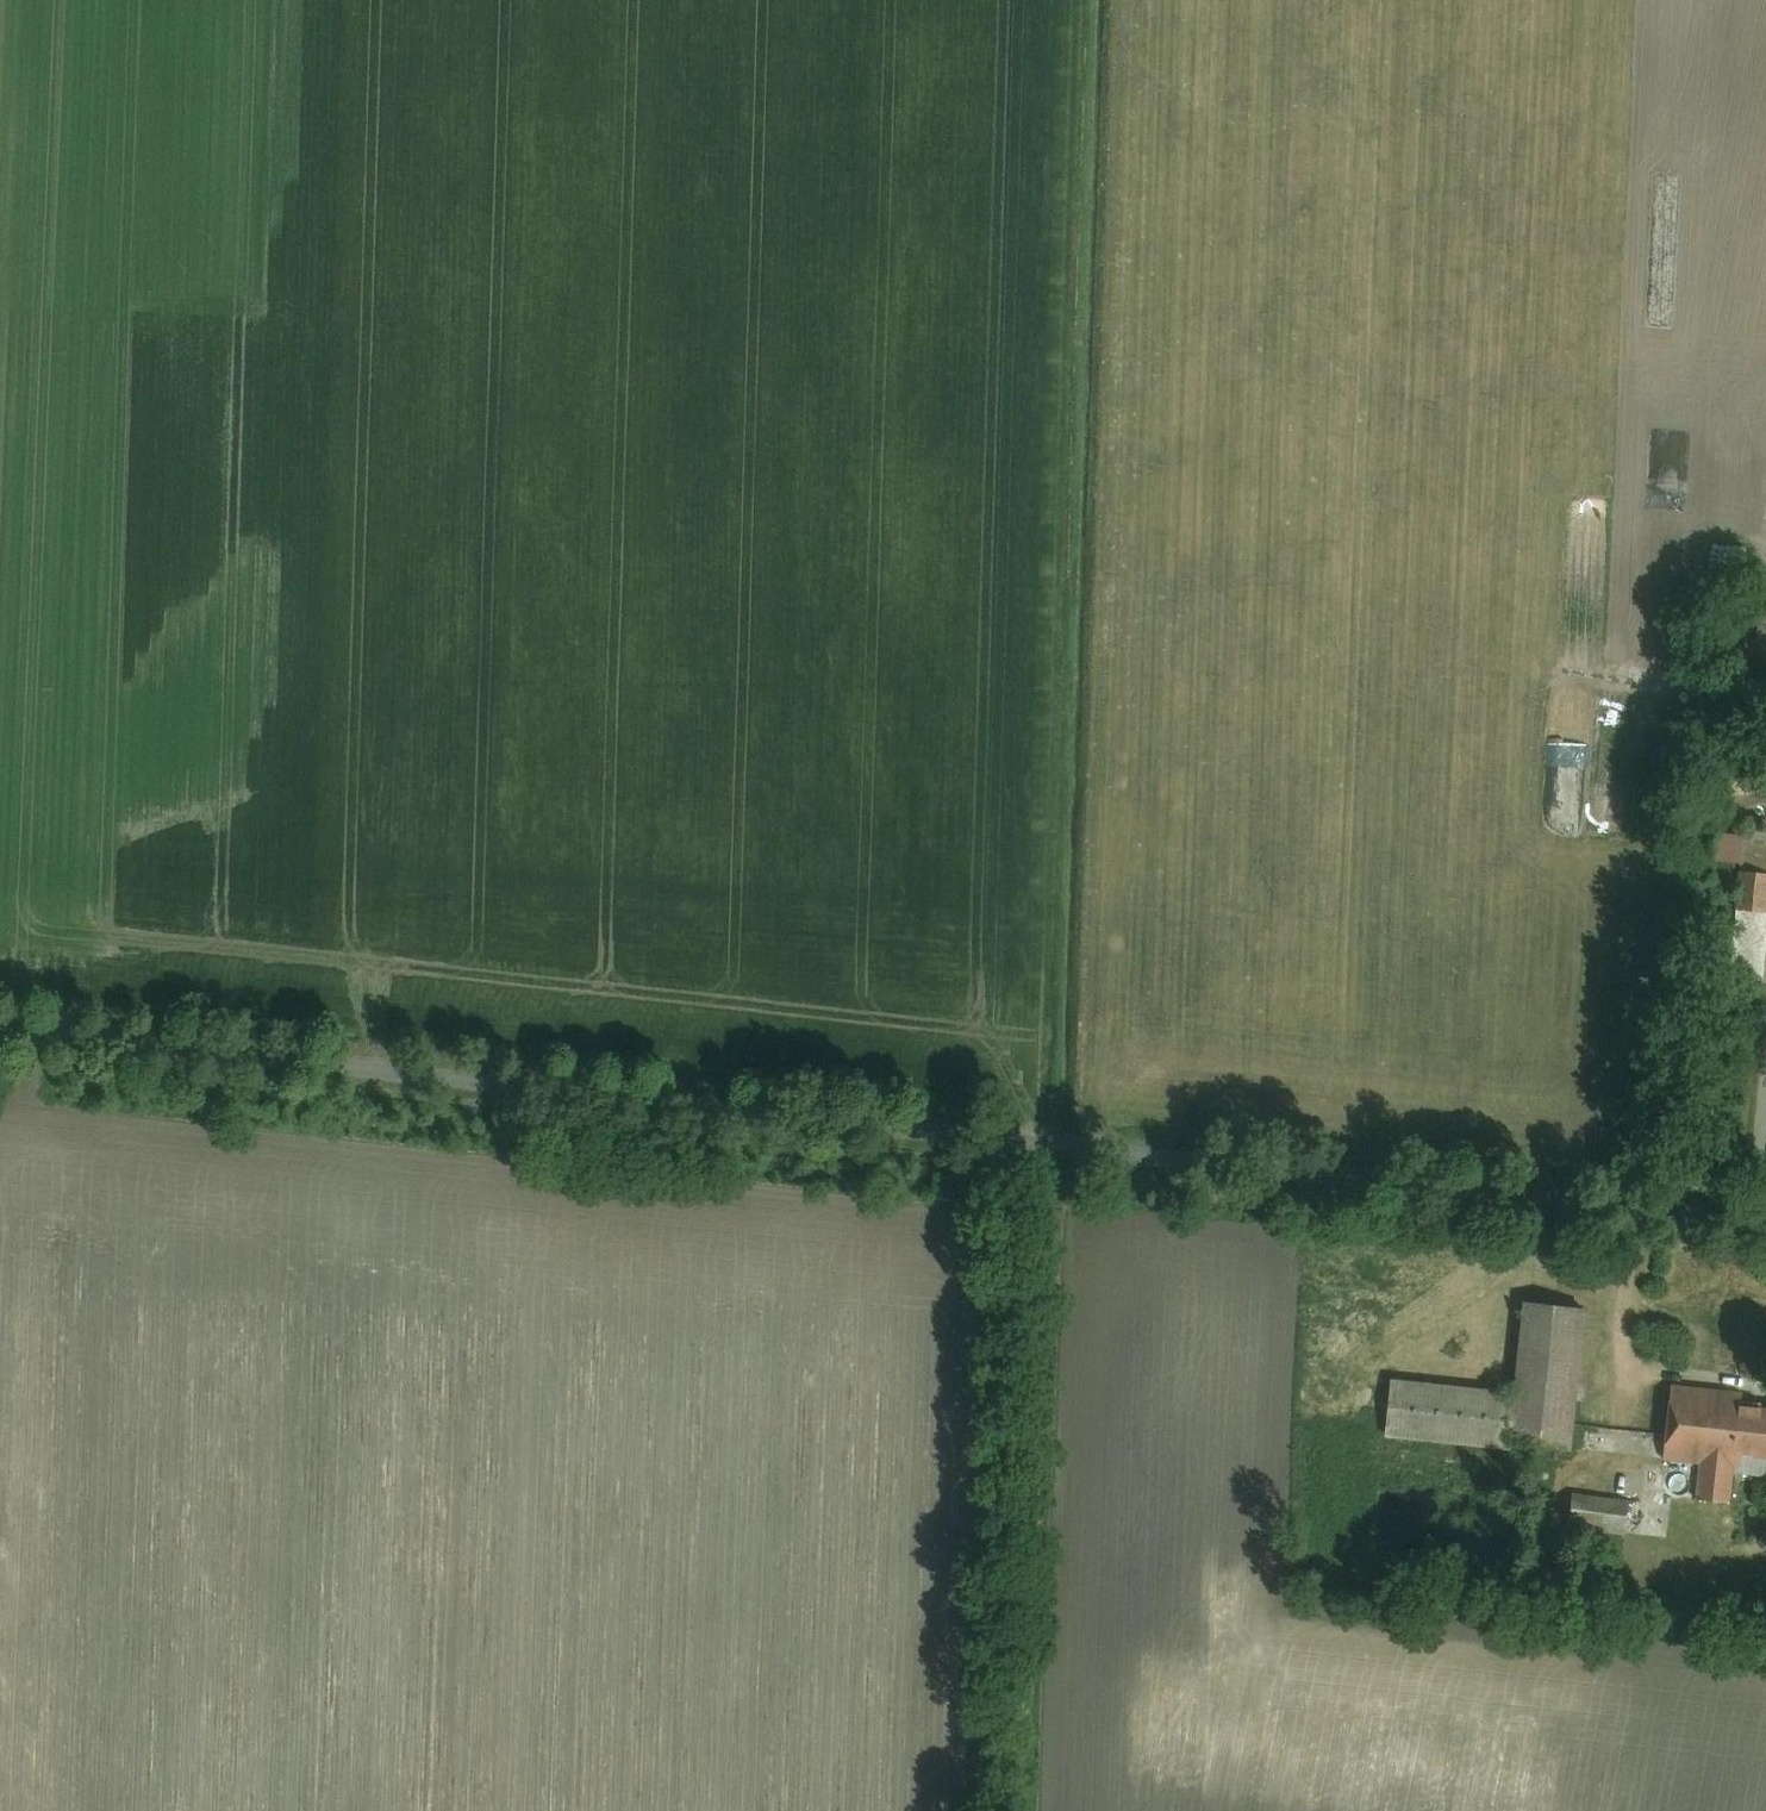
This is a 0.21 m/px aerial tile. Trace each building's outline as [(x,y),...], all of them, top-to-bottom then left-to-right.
[(1737,867),(1765,869),(1765,829),(1744,827),(1743,837),(1720,835),(1718,857),(1737,858),(1737,867)] [(1739,867),(1735,907),(1765,909),(1765,870),(1739,867)] [(1574,1451),(1588,1302),(1522,1296),(1513,1388),(1391,1377),(1385,1434),(1574,1451)] [(1671,1381),(1663,1458),(1698,1461),(1695,1498),(1731,1501),(1733,1472),(1765,1475),(1765,1411),(1762,1411),(1763,1401),(1741,1399),(1742,1388),(1671,1381)] [(1625,1533),(1629,1497),(1572,1491),(1568,1527),(1625,1533)]
